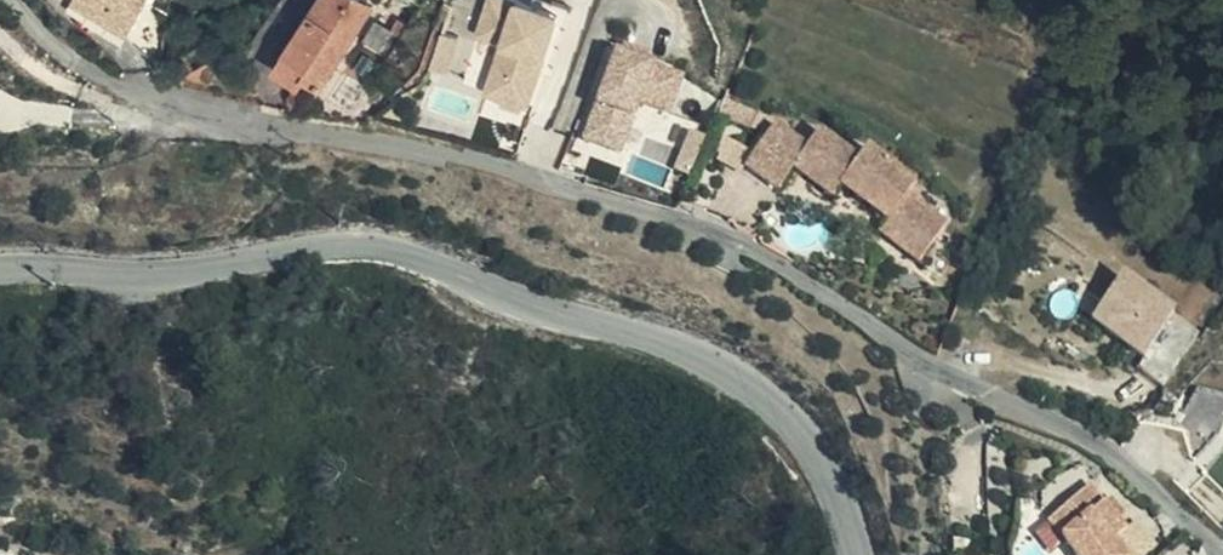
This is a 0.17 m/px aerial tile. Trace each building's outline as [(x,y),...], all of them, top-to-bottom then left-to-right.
[(98,21),(110,0),(58,0),(98,21)] [(271,31),(299,50),(293,60),(305,68),(351,0),(292,0),(271,31)] [(571,5),(558,0),(489,0),(479,28),(504,37),(486,87),(535,104),(571,5)] [(299,50),(271,31),(257,52),(285,71),(293,60),(299,50)] [(688,75),(617,49),(584,141),(625,156),(644,106),(673,117),(688,75)] [(852,218),(895,247),(922,207),(883,181),(890,171),(836,135),(830,145),(792,119),(779,138),(743,113),(715,154),(749,178),(763,157),(805,186),(813,174),(860,207),(852,218)] [(1144,369),(1180,318),(1102,263),(1073,305),(1124,341),(1117,350),(1144,369)] [(1194,387),(1186,422),(1222,430),(1222,393),(1194,387)] [(1035,487),(1001,529),(1031,554),(1091,554),(1066,534),(1077,521),(1035,487)]
